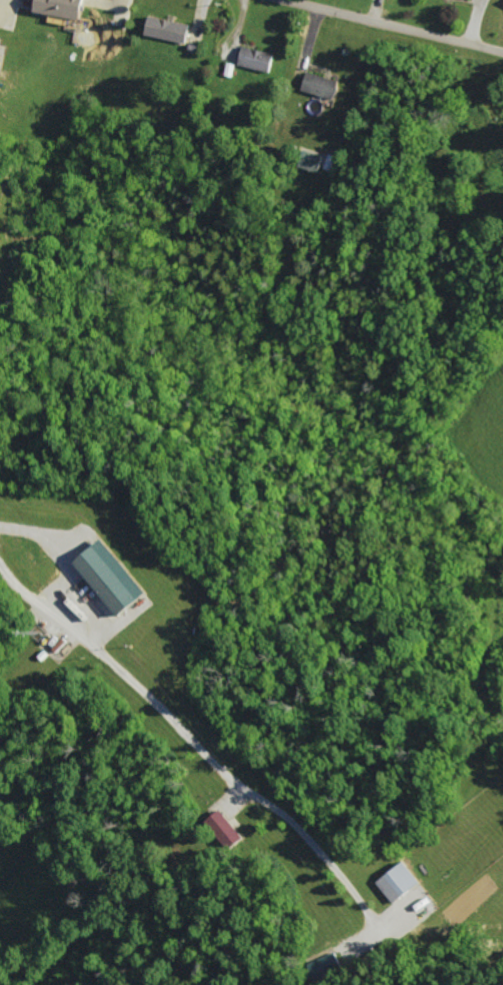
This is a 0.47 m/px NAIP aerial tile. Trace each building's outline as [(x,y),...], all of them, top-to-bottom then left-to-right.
[(37,12),(83,20),(86,0),(39,0),(37,12)] [(192,24),(152,16),(148,35),(189,43),(192,24)] [(273,71),(277,53),(245,46),(242,65),(273,71)] [(342,79),(309,73),(306,92),(339,98),(342,79)] [(302,167),(322,172),(326,155),(305,150),(302,167)] [(152,593),(108,539),(79,563),(123,617),(152,593)] [(44,657),(55,645),(50,640),(39,653),(44,657)] [(245,839),(224,810),(209,821),(229,850),(245,839)] [(380,883),(395,904),(424,884),(408,863),(380,883)]
